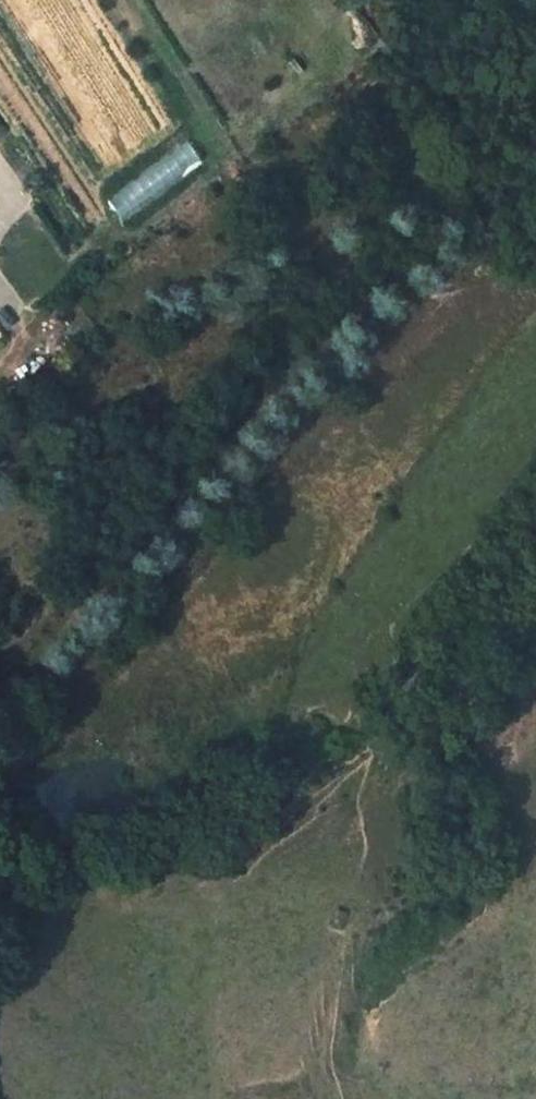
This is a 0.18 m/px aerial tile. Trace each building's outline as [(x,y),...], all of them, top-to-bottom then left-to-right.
[(190,143),(107,195),(121,217),(203,164),(190,143)]
